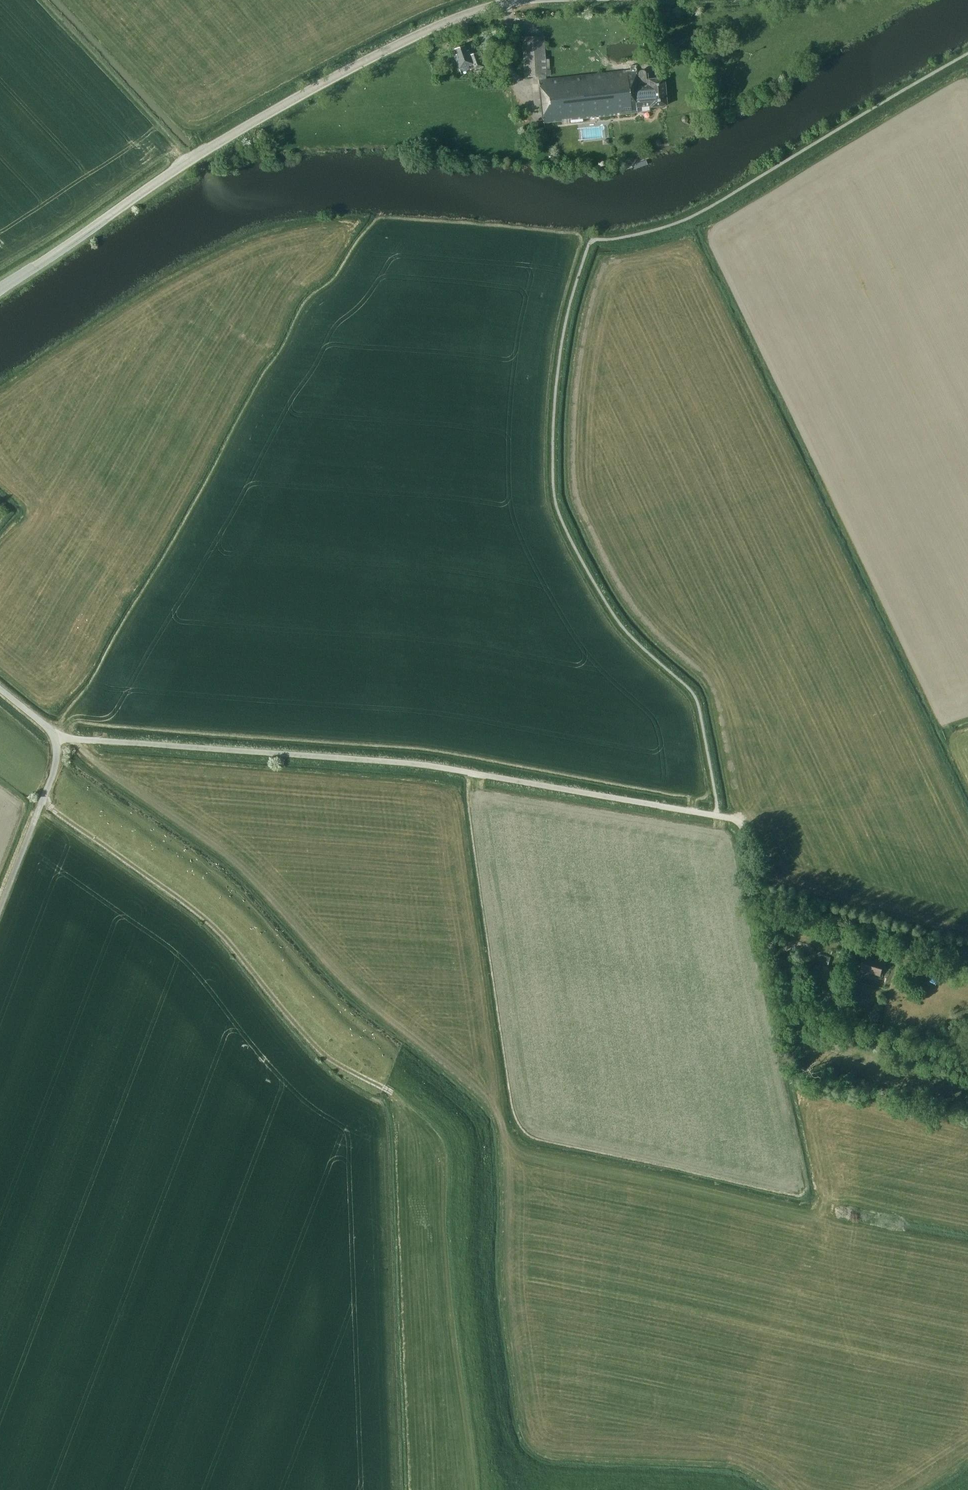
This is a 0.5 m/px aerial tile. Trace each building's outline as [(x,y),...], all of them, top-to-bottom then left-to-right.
[(549,58),(545,59),(544,36),(523,36),(525,77),(538,76),(543,122),(562,120),(562,124),(569,123),(569,120),(637,112),(637,107),(650,105),(650,107),(667,105),(664,77),(648,79),(648,73),(646,73),(645,71),(644,70),(642,70),(639,70),(638,72),(638,74),(636,74),(636,65),(630,66),(630,70),(543,79),(543,76),(546,76),(545,67),(550,67),(549,58)] [(480,51),(478,52),(470,55),(469,50),(466,51),(464,45),(455,49),(457,54),(454,55),(459,69),(473,64),(475,69),(483,66),(480,57),(482,56),(480,51)] [(544,138),(543,127),(536,128),(537,139),(544,138)] [(800,914),(793,912),(790,922),(798,924),(800,914)] [(831,957),(819,953),(816,962),(828,966),(831,957)] [(950,957),(938,954),(937,958),(923,954),(921,961),(930,963),(928,968),(933,969),(929,981),(941,985),(950,957)] [(884,961),(864,955),(860,969),(880,975),(884,961)]
